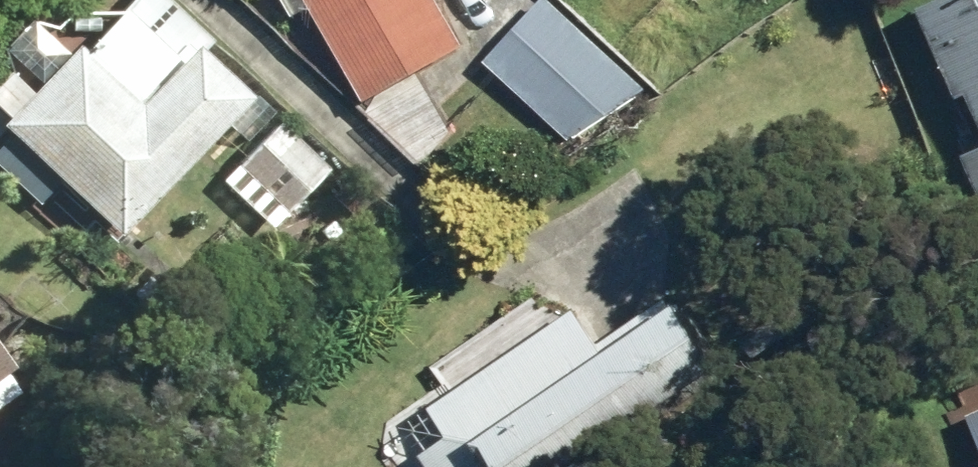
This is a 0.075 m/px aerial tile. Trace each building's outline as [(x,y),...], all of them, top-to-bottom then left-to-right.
[(273,82),(187,0),(139,0),(101,40),(94,34),(48,84),(24,61),(0,85),(0,101),(25,125),(2,151),(52,198),(76,171),(136,227),(273,82)] [(381,91),(481,37),(462,0),(332,0),(381,91)] [(589,142),(653,75),(570,0),(550,0),(495,56),(589,142)] [(977,83),(977,0),(945,0),(977,83)] [(232,177),(280,222),(337,161),(289,116),(232,177)] [(90,256),(105,270),(119,255),(104,241),(90,256)] [(447,466),(582,466),(743,353),(701,289),(682,300),(678,291),(612,332),(588,303),(448,400),(466,427),(433,448),(447,466)] [(755,331),(766,348),(796,328),(787,313),(755,331)] [(33,379),(18,363),(26,354),(0,318),(0,403),(33,379)] [(954,425),(973,466),(977,466),(977,414),(954,425)]
